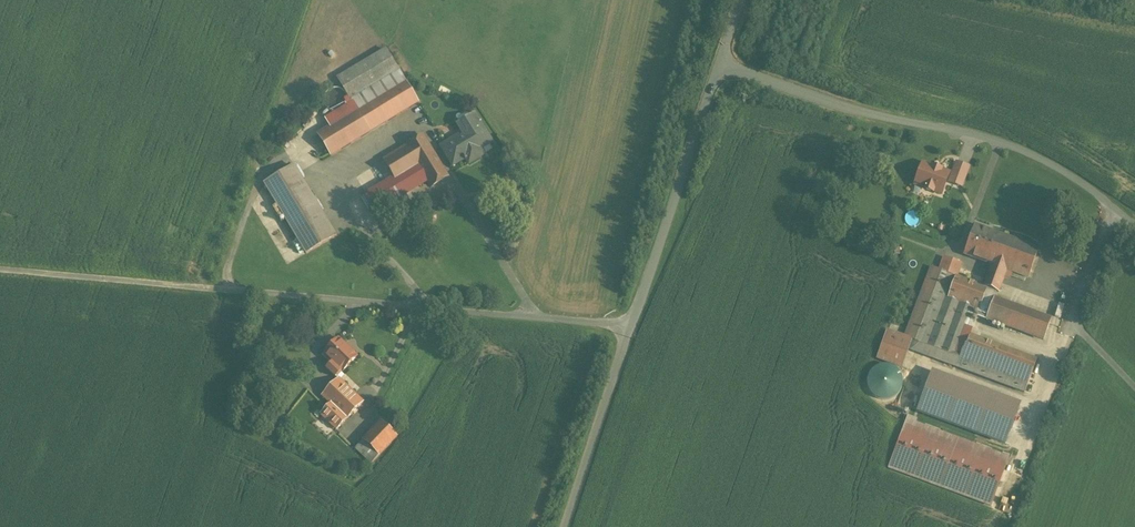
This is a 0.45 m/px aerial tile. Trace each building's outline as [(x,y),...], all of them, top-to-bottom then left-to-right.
[(393,38),(341,70),(361,102),(323,125),(337,148),(427,94),(393,38)] [(468,125),(447,137),(458,157),(499,134),(482,104),(462,115),(468,125)] [(423,130),(363,166),(374,184),(368,188),(383,213),(450,173),(423,130)] [(302,156),(269,175),(311,246),(343,228),(302,156)] [(917,162),(909,186),(939,196),(947,172),(917,162)] [(958,190),(966,167),(951,162),(943,185),(958,190)] [(1008,238),(974,226),(964,254),(992,264),(998,266),(1008,238)] [(998,266),(992,264),(983,287),(987,289),(998,292),(1007,270),(1028,278),(1039,249),(1008,238),(998,266)] [(960,264),(944,258),(940,270),(956,277),(960,264)] [(940,270),(938,270),(911,340),(908,349),(1024,392),(1036,359),(970,335),(964,349),(963,349),(961,354),(957,352),(970,315),(977,317),(987,289),(983,287),(956,277),(940,270)] [(1061,289),(1058,291),(1057,294),(1058,297),(1061,298),(1064,297),(1066,293),(1064,291),(1061,289)] [(1051,319),(994,298),(986,319),(1043,340),(1051,319)] [(911,340),(886,331),(877,358),(902,367),(908,349),(911,340)] [(355,357),(334,336),(318,353),(327,362),(321,369),(332,379),(317,394),(326,403),(316,413),(333,430),(361,402),(335,376),(355,357)] [(900,389),(902,382),(900,376),(896,370),(891,367),(884,366),(878,367),(872,371),(869,377),(867,383),(869,390),(873,395),(878,399),(885,400),(891,398),(897,395),(900,389)] [(929,373),(914,416),(1005,447),(1020,404),(929,373)] [(1004,458),(911,423),(912,420),(903,416),(884,468),(986,506),(1004,458)] [(394,437),(377,420),(358,439),(375,456),(394,437)]
